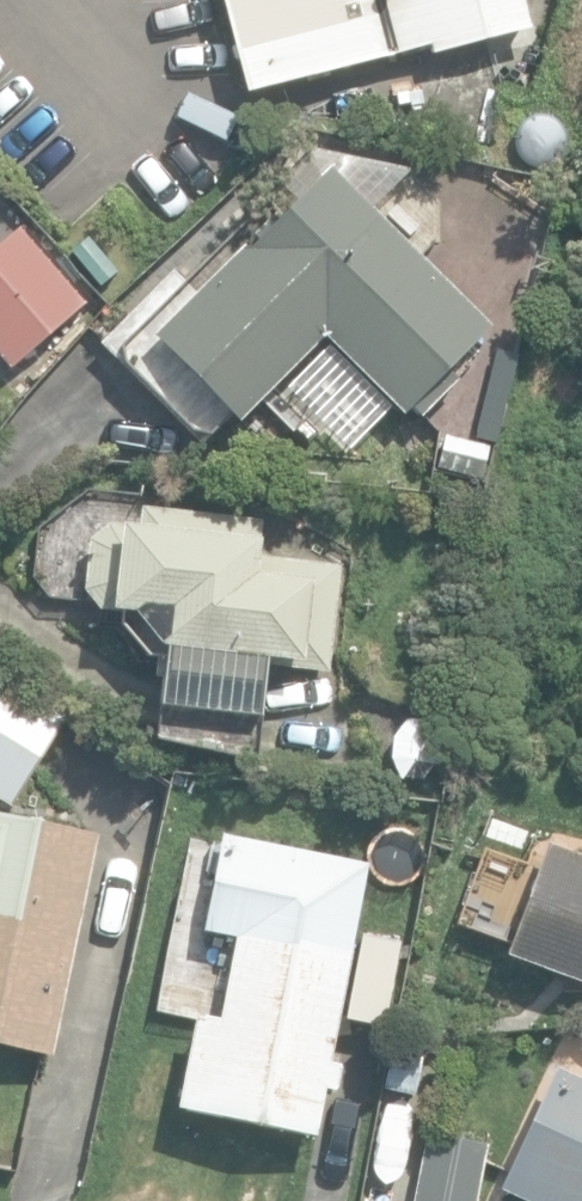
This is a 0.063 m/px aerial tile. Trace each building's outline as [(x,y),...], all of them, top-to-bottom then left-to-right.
[(247,97),(389,60),(373,0),(222,0),(247,97)] [(397,51),(430,43),(433,54),(533,28),(526,0),(384,0),(397,51)] [(490,326),(327,163),(196,294),(171,268),(96,343),(197,444),(228,414),(236,423),(324,336),(402,414),(410,407),(418,416),(457,377),(448,368),(490,326)] [(0,254),(0,354),(11,368),(89,305),(29,231),(0,254)] [(71,254),(101,288),(119,273),(89,239),(71,254)] [(437,468),(484,480),(493,448),(445,436),(437,468)] [(263,523),(140,508),(138,522),(118,519),(117,527),(108,525),(89,541),(85,595),(102,616),(118,618),(117,630),(145,663),(155,664),(152,740),(257,763),(267,668),(329,675),(340,565),(260,557),(263,523)] [(11,804),(73,713),(0,670),(0,797),(11,804)] [(437,765),(439,741),(430,721),(407,718),(395,734),(394,757),(403,779),(425,780),(437,765)] [(50,1057),(96,835),(0,814),(0,1047),(50,1057)] [(341,1065),(332,1064),(372,863),(219,835),(201,932),(235,937),(218,1020),(196,1016),(176,1111),(315,1139),(325,1090),(336,1092),(341,1065)] [(546,847),(505,957),(581,985),(581,860),(546,847)] [(557,1066),(499,1191),(521,1200),(581,1200),(581,1078),(557,1066)] [(489,1143),(429,1130),(416,1200),(479,1200),(489,1143)]
